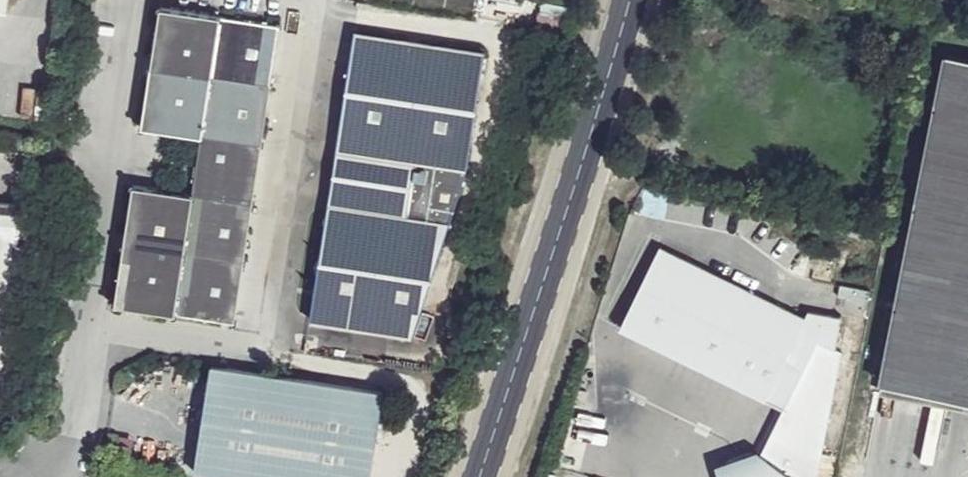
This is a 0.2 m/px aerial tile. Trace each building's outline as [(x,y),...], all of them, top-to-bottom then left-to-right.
[(10,10),(11,0),(0,0),(0,9),(10,10)] [(111,303),(232,321),(282,25),(159,7),(139,127),(199,137),(188,195),(130,186),(111,303)] [(467,166),(484,49),(355,30),(321,252),(313,262),(319,274),(311,315),(411,331),(467,166)] [(945,52),(907,239),(878,382),(967,401),(967,56),(945,52)] [(0,409),(1,404),(11,398),(3,383),(13,377),(4,363),(15,356),(6,337),(8,306),(18,290),(10,284),(21,270),(12,264),(21,248),(14,242),(24,230),(14,219),(15,207),(0,206),(0,409)] [(658,247),(619,326),(780,406),(756,452),(727,463),(721,474),(723,476),(813,476),(838,350),(831,348),(837,317),(806,311),(803,320),(658,247)] [(223,476),(370,476),(383,393),(210,366),(192,472),(223,476)]
